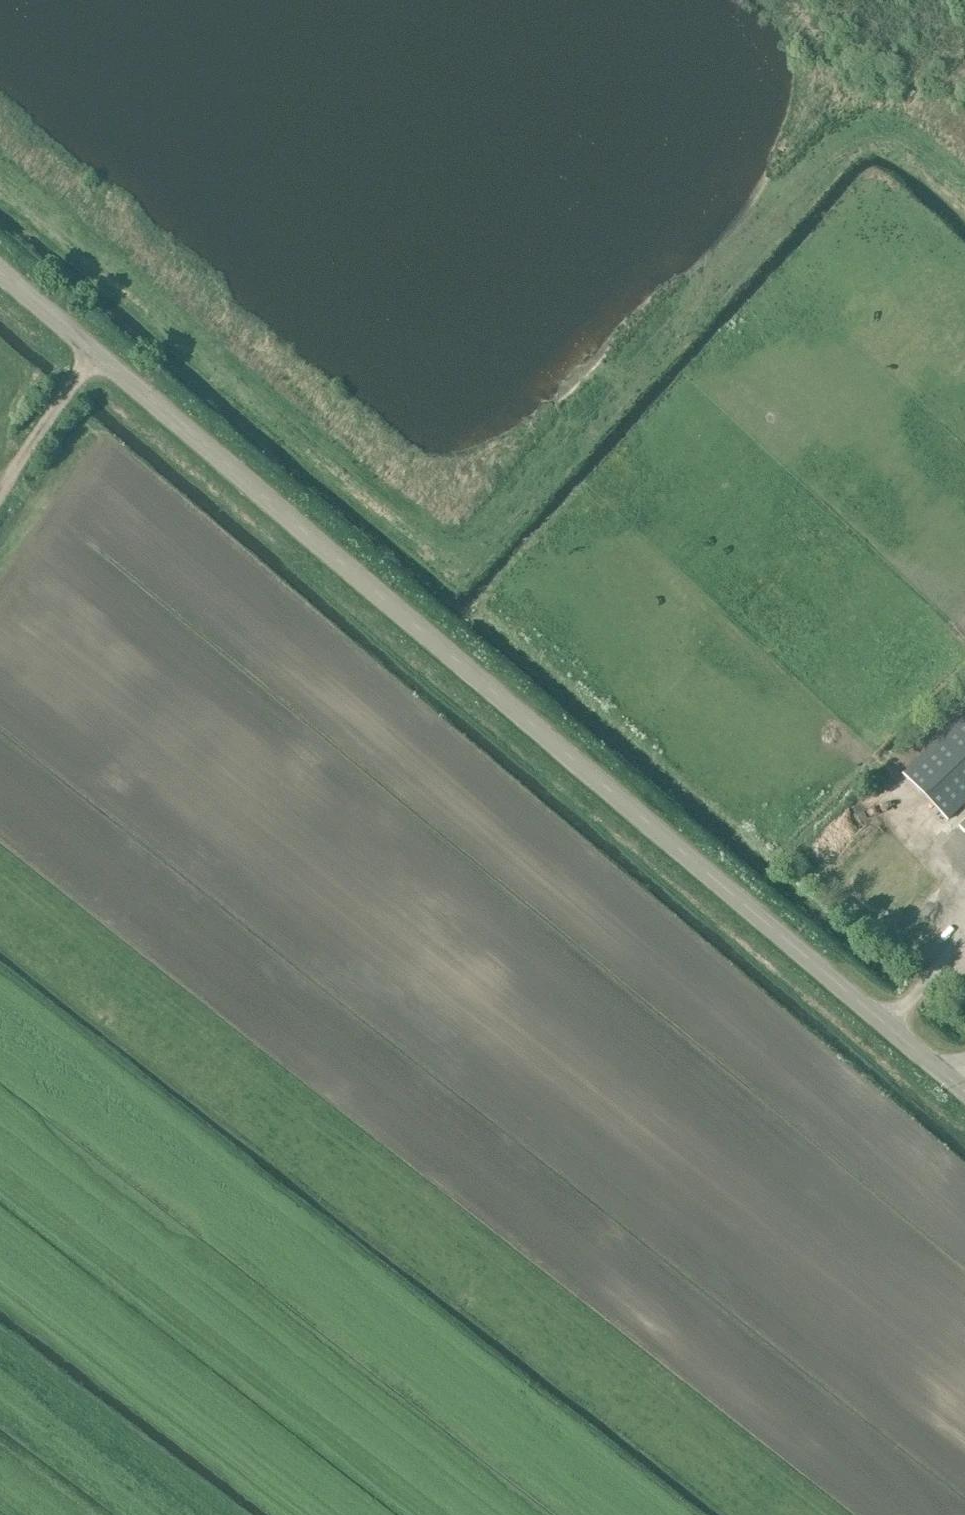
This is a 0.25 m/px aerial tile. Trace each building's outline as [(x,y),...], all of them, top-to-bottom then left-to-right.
[(964,805),(964,714),(903,777),(949,822),(964,805)]
